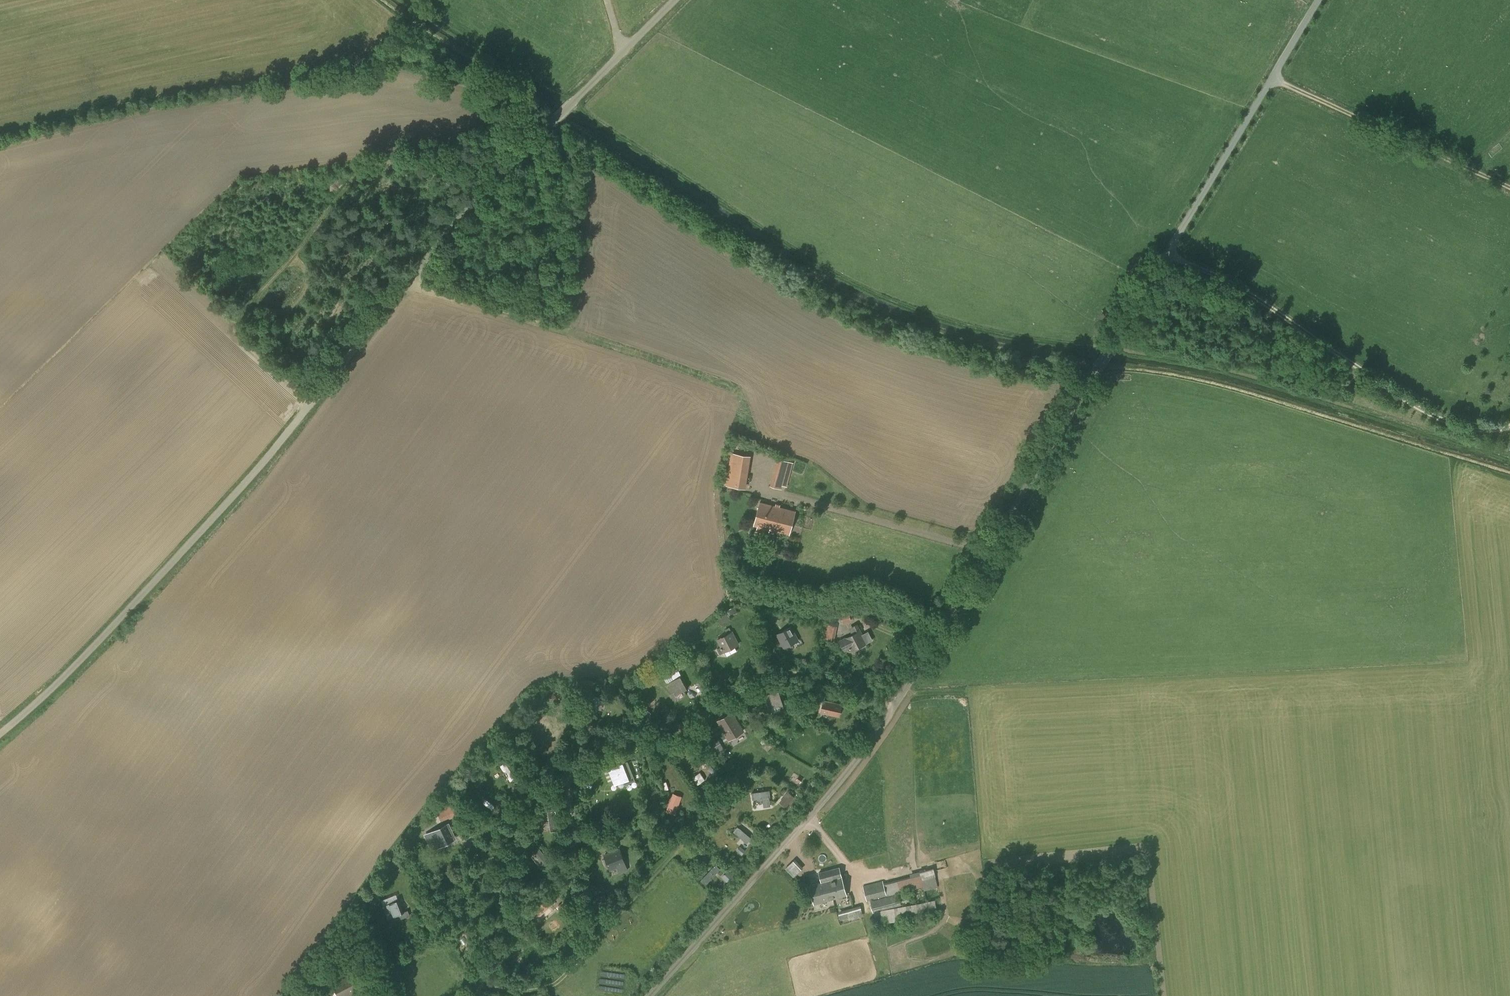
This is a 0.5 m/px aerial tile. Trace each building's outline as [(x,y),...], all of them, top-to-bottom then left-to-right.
[(731,452),(726,485),(745,488),(751,455),(731,452)] [(770,485),(782,489),(782,486),(787,487),(794,463),(778,458),(770,485)] [(758,526),(756,533),(768,537),(770,529),(789,534),(796,511),(760,501),(754,525),(758,526)] [(827,637),(838,637),(838,623),(827,623),(827,637)] [(857,624),(853,627),(856,633),(853,634),(852,635),(840,641),(844,650),(850,647),(850,648),(851,648),(852,650),(872,639),(868,632),(862,635),(857,624)] [(725,629),(727,633),(716,639),(720,647),(717,649),(720,654),(740,644),(732,630),(731,631),(729,627),(725,629)] [(793,627),(777,636),(783,648),(799,640),(793,627)] [(679,671),(675,673),(677,678),(668,683),(675,696),(674,694),(683,689),(684,690),(688,688),(682,675),(681,676),(679,671)] [(780,690),(765,696),(769,708),(784,703),(780,690)] [(821,712),(838,716),(841,704),(823,700),(821,712)] [(728,740),(744,731),(733,711),(716,720),(728,740)] [(512,779),(517,776),(509,761),(504,764),(512,779)] [(629,778),(625,765),(609,771),(614,784),(629,778)] [(774,804),(773,789),(756,790),(756,797),(767,796),(767,805),(774,804)] [(668,810),(678,813),(684,794),(674,791),(668,810)] [(558,827),(557,809),(550,810),(551,828),(558,827)] [(440,844),(454,838),(451,831),(452,831),(449,824),(425,834),(430,846),(439,842),(440,844)] [(741,824),(736,831),(751,842),(756,835),(741,824)] [(605,856),(610,870),(627,864),(623,850),(605,856)] [(785,868),(793,877),(803,867),(795,859),(785,868)] [(717,892),(733,879),(721,863),(704,876),(717,892)] [(818,872),(821,882),(809,885),(814,904),(847,895),(839,866),(818,872)] [(926,890),(941,886),(938,875),(935,875),(933,868),(919,871),(920,875),(884,884),(883,880),(863,886),(867,901),(870,900),(876,925),(938,914),(935,899),(902,906),(901,903),(910,901),(908,890),(925,886),(926,890)] [(565,911),(572,906),(567,899),(560,904),(565,911)] [(382,905),(388,918),(404,913),(399,900),(382,905)] [(848,917),(849,919),(862,916),(859,906),(838,911),(840,919),(848,917)] [(603,970),(601,988),(625,990),(626,971),(603,970)] [(340,995),(345,995),(346,995),(345,994),(358,988),(359,989),(364,986),(356,972),(333,983),(340,995)]
